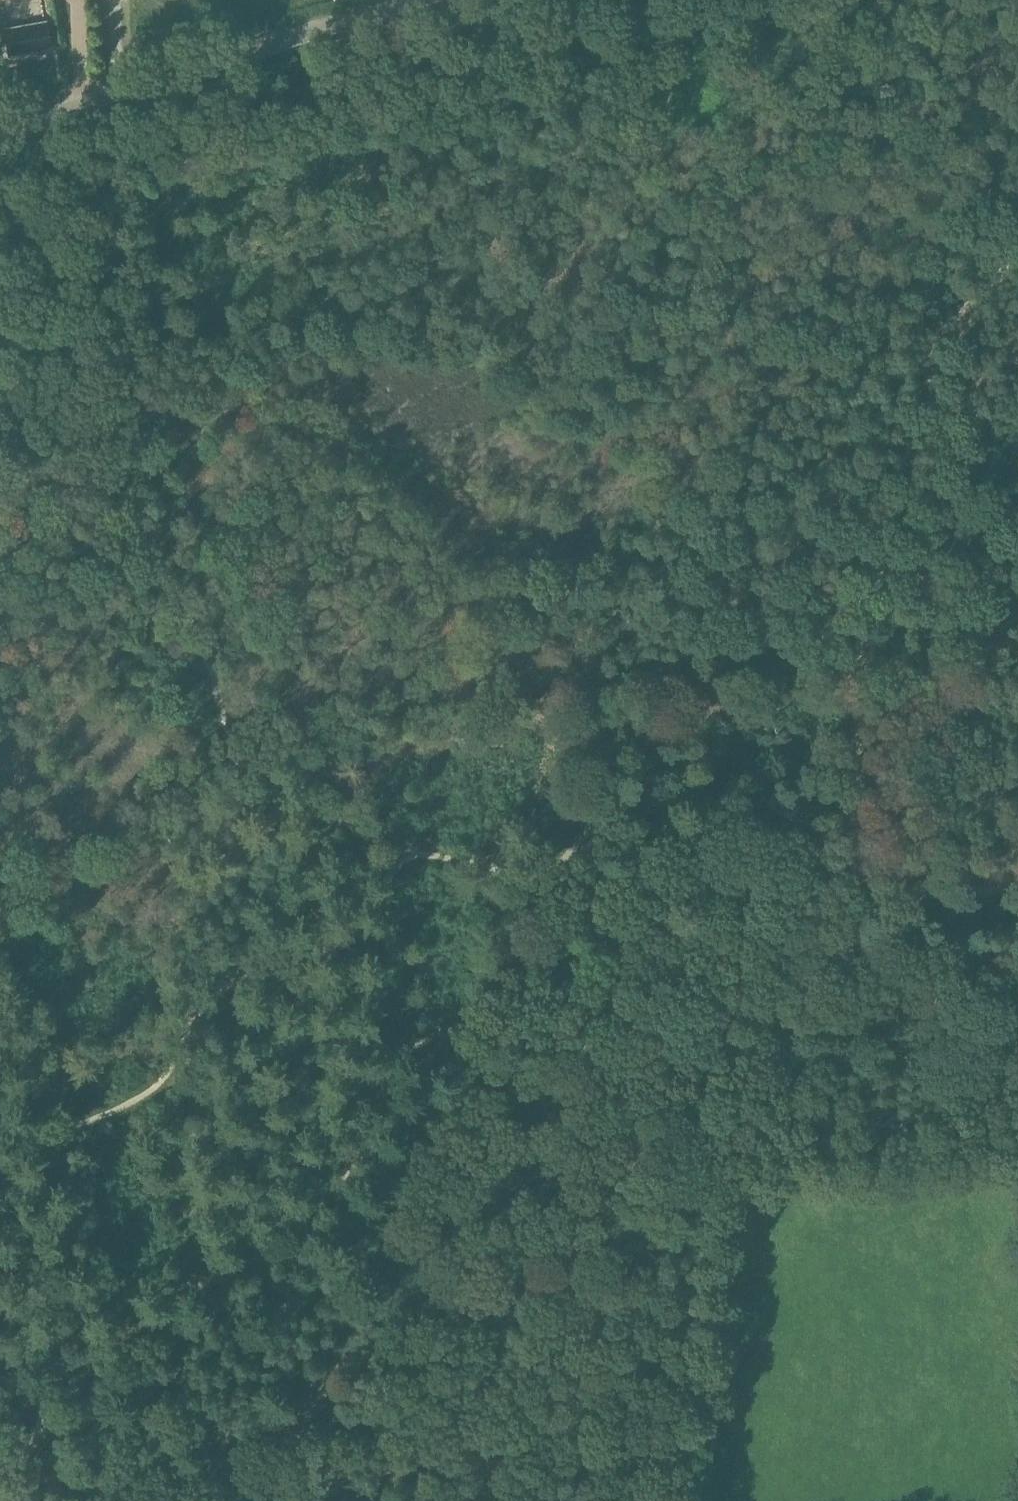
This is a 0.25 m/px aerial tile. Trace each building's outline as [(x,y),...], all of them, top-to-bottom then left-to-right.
[(52,48),(47,20),(5,27),(10,55),(29,52),(30,53),(32,55),(35,55),(37,56),(39,55),(41,55),(42,54),(44,53),(45,51),(46,50),(46,49),(52,48)]
